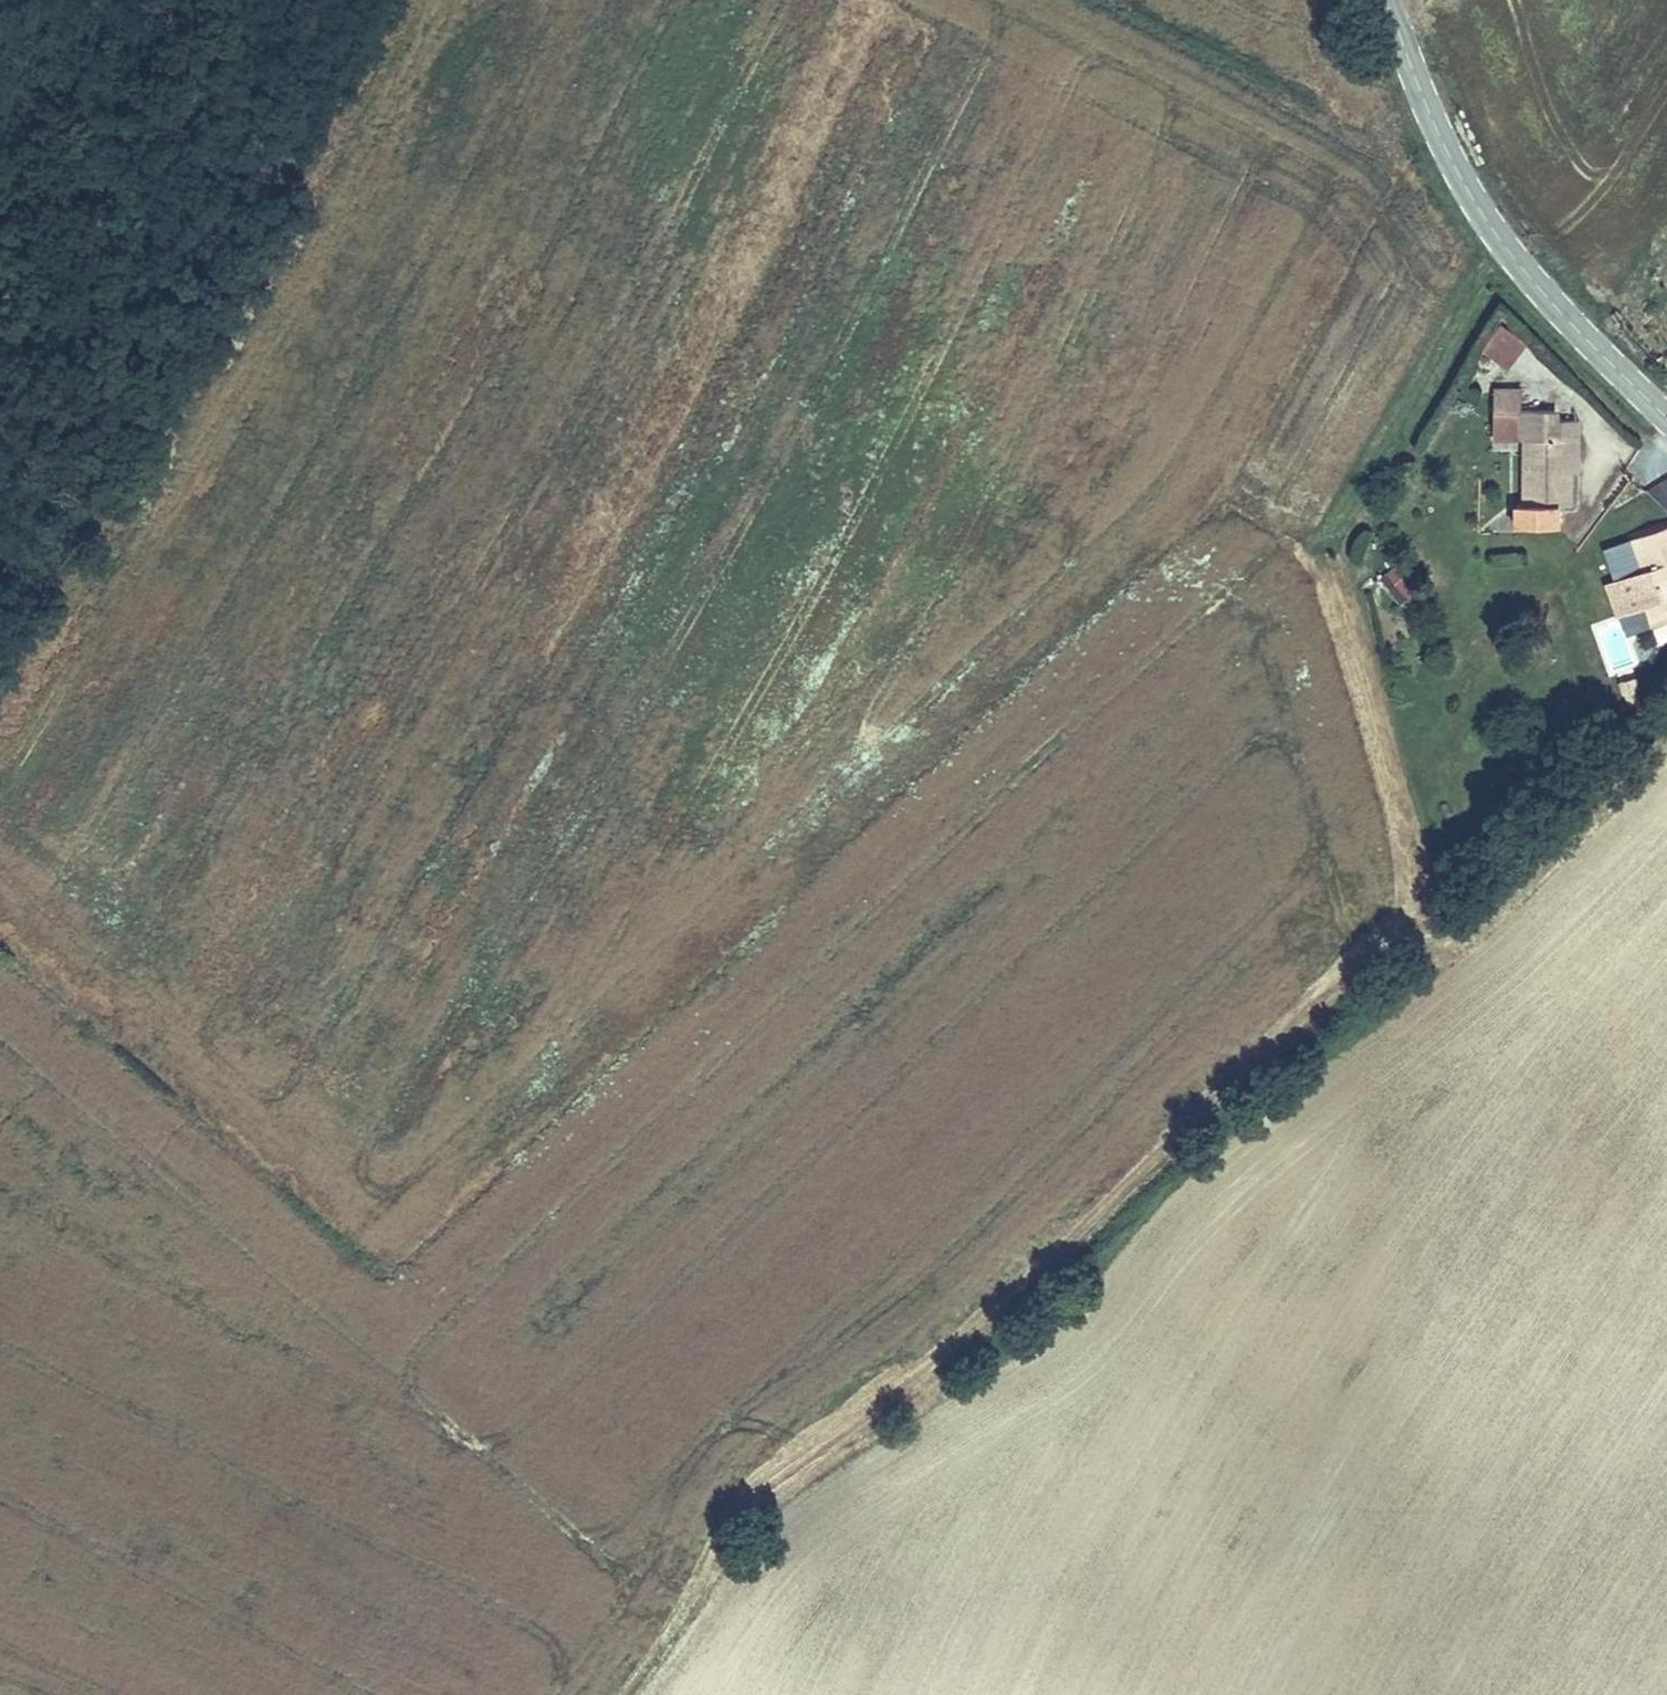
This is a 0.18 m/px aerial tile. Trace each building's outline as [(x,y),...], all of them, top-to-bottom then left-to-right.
[(1509,371),(1523,347),(1506,337),(1491,360),(1509,371)] [(1541,397),(1513,397),(1513,419),(1533,420),(1532,447),(1533,447),(1533,517),(1522,517),(1523,537),(1566,537),(1565,517),(1577,516),(1578,484),(1578,446),(1590,446),(1590,429),(1574,428),(1574,419),(1541,418),(1541,397)] [(1590,483),(1590,446),(1578,446),(1578,484),(1590,483)] [(1641,551),(1653,579),(1642,584),(1655,616),(1666,612),(1666,542),(1641,551)] [(1653,579),(1641,551),(1617,560),(1628,589),(1642,584),(1653,579)]
